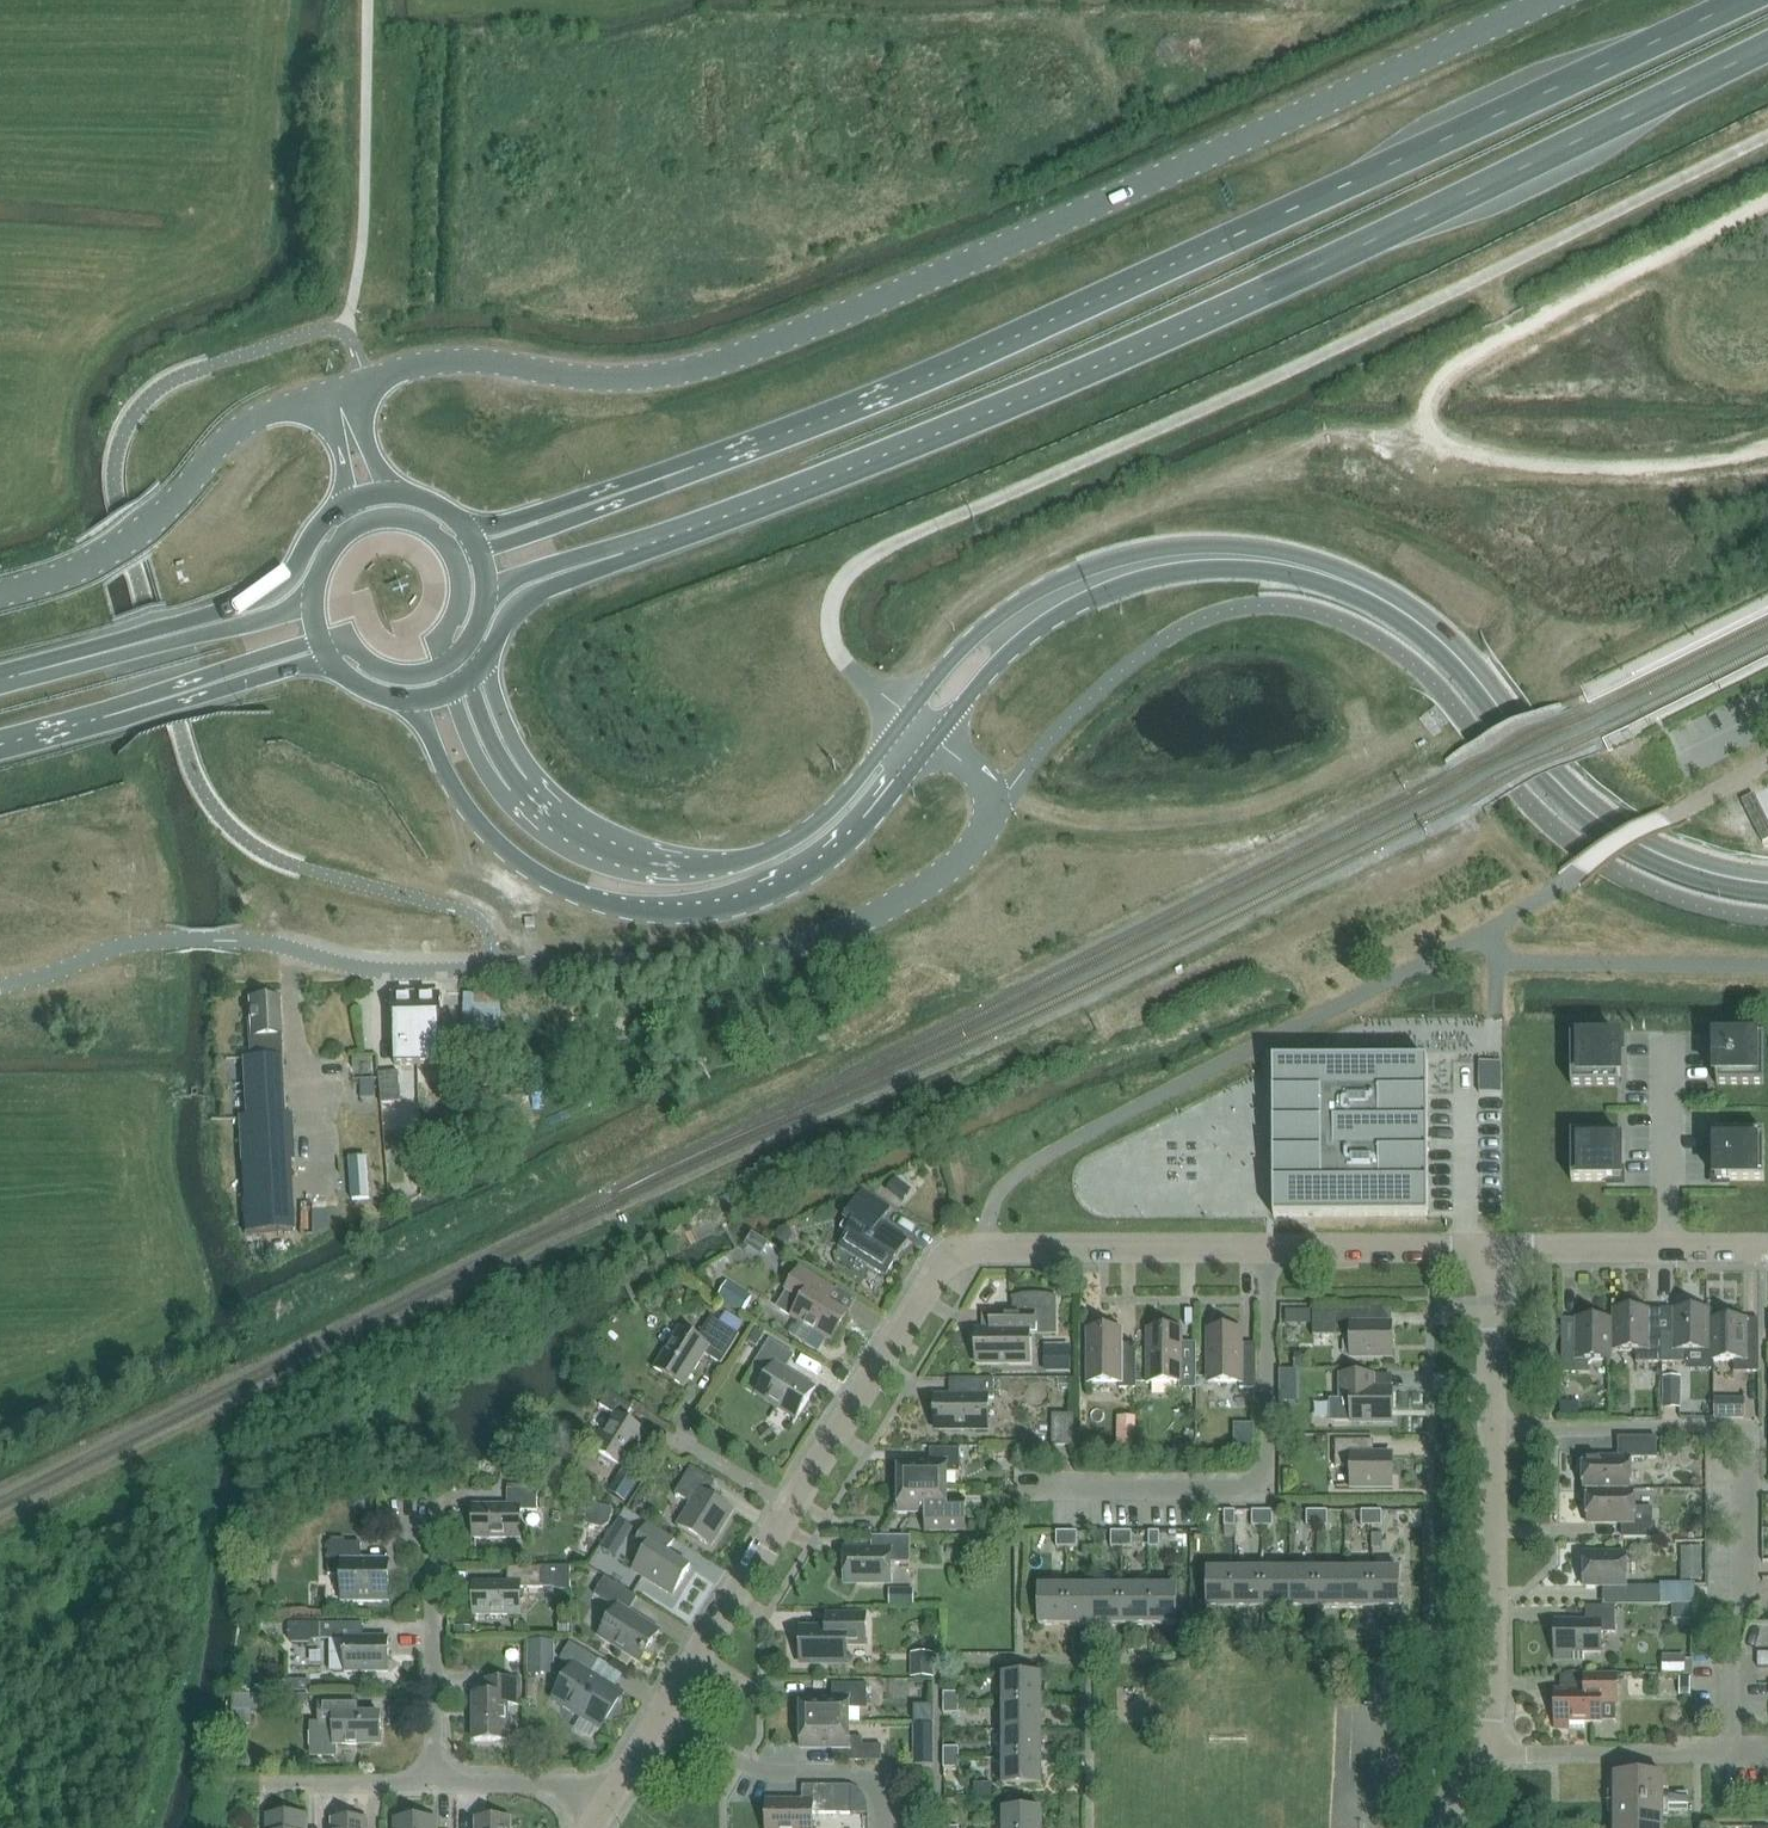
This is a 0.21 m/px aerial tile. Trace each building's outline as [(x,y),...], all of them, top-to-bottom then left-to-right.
[(1741,801),(1763,845),(1767,842),(1767,823),(1754,795),(1741,801)] [(266,995),(262,998),(246,998),(247,1023),(249,1062),(244,1062),(246,1120),(238,1120),(240,1164),(288,1162),(293,1162),(292,1120),(285,1120),(281,1001),(281,997),(274,997),(271,995),(266,995)] [(437,996),(419,997),(422,1066),(439,1066),(441,1066),(440,1031),(438,1031),(437,996)] [(396,1032),(394,1032),(395,1067),(396,1067),(422,1066),(419,997),(395,998),(396,1032)] [(1728,1039),(1714,1039),(1715,1076),(1716,1076),(1716,1085),(1764,1085),(1764,1037),(1728,1038),(1728,1039)] [(1607,1038),(1570,1038),(1571,1086),(1618,1086),(1618,1076),(1620,1076),(1620,1040),(1607,1040),(1607,1038)] [(1501,1062),(1479,1063),(1479,1094),(1501,1094),(1501,1062)] [(1274,1157),(1274,1217),(1428,1217),(1428,1063),(1273,1064),(1274,1138),(1271,1138),(1271,1157),(1274,1157)] [(399,1073),(378,1075),(381,1106),(402,1103),(399,1073)] [(373,1080),(361,1080),(361,1099),(373,1099),(373,1080)] [(404,1154),(402,1129),(386,1131),(388,1156),(404,1154)] [(1764,1133),(1716,1133),(1717,1143),(1715,1143),(1715,1179),(1728,1179),(1728,1181),(1764,1181),(1764,1133)] [(1619,1143),(1618,1134),(1571,1134),(1571,1181),(1607,1181),(1607,1180),(1620,1180),(1620,1143),(1619,1143)] [(453,1156),(453,1144),(437,1145),(437,1156),(453,1156)] [(371,1156),(353,1157),(355,1200),(373,1199),(371,1156)] [(895,1181),(886,1192),(902,1204),(910,1192),(895,1181)] [(879,1224),(889,1208),(863,1192),(845,1221),(853,1226),(839,1248),(885,1276),(907,1241),(879,1224)] [(732,1209),(726,1196),(720,1199),(726,1212),(732,1209)] [(847,1316),(826,1303),(834,1291),(799,1269),(786,1291),(789,1293),(779,1309),(792,1317),(791,1318),(831,1342),(847,1316)] [(726,1282),(717,1297),(742,1312),(751,1297),(726,1282)] [(1016,1298),(1016,1313),(990,1313),(990,1331),(980,1331),(980,1363),(1029,1363),(1029,1332),(1053,1332),(1053,1298),(1057,1299),(1057,1297),(1046,1294),(1034,1294),(1022,1295),(1011,1298),(1011,1299),(1016,1298)] [(1313,1311),(1313,1337),(1350,1337),(1350,1357),(1392,1356),(1392,1325),(1373,1325),(1373,1310),(1313,1311)] [(1636,1363),(1661,1363),(1661,1334),(1646,1334),(1646,1310),(1615,1310),(1615,1320),(1615,1336),(1609,1336),(1609,1352),(1636,1351),(1636,1363)] [(1675,1334),(1661,1334),(1661,1363),(1687,1363),(1687,1351),(1713,1351),(1713,1336),(1707,1336),(1707,1319),(1707,1310),(1676,1310),(1675,1334)] [(720,1364),(739,1335),(711,1317),(697,1339),(679,1328),(654,1369),(683,1387),(704,1354),(720,1364)] [(1589,1361),(1609,1361),(1609,1352),(1609,1336),(1615,1336),(1615,1320),(1578,1319),(1578,1322),(1562,1322),(1561,1374),(1589,1374),(1589,1361)] [(1759,1373),(1759,1324),(1744,1324),(1744,1320),(1707,1319),(1707,1336),(1713,1336),(1713,1351),(1713,1361),(1734,1361),(1734,1373),(1759,1373)] [(765,1335),(756,1329),(748,1342),(757,1347),(765,1335)] [(1120,1344),(1120,1334),(1089,1334),(1089,1383),(1119,1383),(1119,1388),(1136,1388),(1136,1344),(1120,1344)] [(1180,1345),(1180,1334),(1148,1334),(1149,1383),(1179,1383),(1179,1388),(1195,1388),(1195,1344),(1180,1345)] [(1240,1345),(1240,1334),(1208,1334),(1209,1383),(1239,1383),(1239,1388),(1256,1388),(1256,1345),(1240,1345)] [(815,1389),(785,1370),(794,1356),(769,1340),(753,1366),(767,1375),(755,1394),(796,1419),(815,1389)] [(1044,1345),(1044,1373),(1071,1373),(1070,1345),(1044,1345)] [(1310,1353),(1294,1353),(1294,1370),(1309,1371),(1310,1353)] [(1280,1371),(1280,1403),(1297,1403),(1297,1371),(1280,1371)] [(1373,1390),(1373,1376),(1339,1376),(1339,1399),(1329,1399),(1329,1422),(1350,1422),(1392,1422),(1392,1390),(1373,1390)] [(1663,1378),(1663,1406),(1680,1406),(1680,1378),(1663,1378)] [(993,1399),(993,1379),(949,1379),(949,1398),(939,1397),(939,1429),(988,1429),(988,1399),(993,1399)] [(622,1467),(644,1432),(624,1419),(632,1406),(608,1391),(599,1405),(615,1415),(604,1433),(601,1430),(590,1447),(622,1467)] [(1579,1415),(1579,1403),(1560,1403),(1560,1415),(1579,1415)] [(1744,1405),(1715,1405),(1715,1419),(1744,1419),(1744,1405)] [(1072,1446),(1073,1415),(1052,1415),(1051,1446),(1072,1446)] [(1117,1417),(1117,1432),(1136,1432),(1136,1417),(1117,1417)] [(1583,1458),(1583,1491),(1587,1491),(1634,1491),(1634,1490),(1630,1490),(1630,1458),(1656,1458),(1656,1438),(1618,1438),(1618,1458),(1583,1458)] [(1373,1456),(1373,1441),(1334,1441),(1334,1467),(1351,1467),(1350,1487),(1392,1487),(1392,1455),(1373,1456)] [(898,1463),(898,1488),(947,1488),(947,1473),(960,1473),(960,1449),(930,1449),(930,1463),(898,1463)] [(733,1510),(706,1493),(714,1481),(691,1467),(675,1493),(691,1503),(677,1526),(711,1547),(733,1510)] [(930,1511),(930,1525),(930,1531),(965,1531),(965,1525),(965,1502),(947,1502),(947,1488),(898,1488),(898,1496),(894,1496),(894,1514),(915,1514),(915,1511),(930,1511)] [(520,1511),(537,1511),(537,1490),(507,1490),(507,1506),(474,1506),(474,1539),(520,1539),(520,1511)] [(1587,1491),(1587,1523),(1623,1523),(1623,1538),(1655,1538),(1655,1523),(1652,1523),(1652,1508),(1634,1508),(1634,1491),(1587,1491)] [(360,1495),(360,1511),(374,1511),(374,1495),(360,1495)] [(1234,1527),(1234,1511),(1224,1511),(1224,1527),(1234,1527)] [(1251,1511),(1251,1527),(1262,1527),(1262,1511),(1251,1511)] [(1272,1527),(1272,1511),(1262,1511),(1262,1527),(1272,1527)] [(1306,1511),(1306,1527),(1316,1527),(1316,1511),(1306,1511)] [(1327,1527),(1327,1511),(1316,1511),(1316,1527),(1327,1527)] [(1361,1511),(1361,1527),(1371,1527),(1371,1511),(1361,1511)] [(1371,1511),(1371,1527),(1381,1527),(1381,1511),(1371,1511)] [(619,1521),(610,1535),(625,1544),(633,1530),(619,1521)] [(690,1568),(666,1553),(674,1541),(647,1524),(633,1547),(643,1553),(632,1571),(672,1597),(690,1568)] [(1056,1532),(1056,1548),(1066,1548),(1066,1532),(1056,1532)] [(1066,1532),(1066,1548),(1076,1548),(1076,1532),(1066,1532)] [(1110,1532),(1110,1548),(1121,1548),(1121,1532),(1110,1532)] [(1131,1548),(1131,1532),(1121,1532),(1121,1548),(1131,1548)] [(1148,1548),(1159,1548),(1159,1532),(1148,1532),(1148,1548)] [(1372,1534),(1372,1549),(1382,1549),(1382,1534),(1372,1534)] [(871,1551),(845,1551),(845,1583),(891,1583),(891,1564),(911,1564),(911,1537),(871,1536),(871,1551)] [(388,1603),(388,1559),(361,1559),(361,1544),(328,1544),(328,1575),(342,1575),(342,1603),(388,1603)] [(1702,1548),(1688,1548),(1689,1581),(1702,1581),(1702,1548)] [(1626,1553),(1583,1553),(1583,1587),(1616,1587),(1616,1605),(1675,1605),(1675,1601),(1690,1602),(1690,1584),(1659,1584),(1659,1587),(1626,1586),(1626,1553)] [(570,1567),(507,1567),(507,1583),(474,1583),(474,1615),(520,1615),(520,1588),(551,1588),(560,1591),(570,1591),(570,1567)] [(1207,1570),(1207,1609),(1235,1609),(1235,1570),(1207,1570)] [(1262,1609),(1262,1570),(1235,1570),(1235,1609),(1262,1609)] [(1289,1609),(1289,1570),(1262,1570),(1262,1609),(1289,1609)] [(1317,1609),(1316,1570),(1289,1570),(1289,1609),(1317,1609)] [(1344,1609),(1344,1570),(1316,1570),(1317,1609),(1344,1609)] [(1371,1609),(1371,1570),(1344,1570),(1344,1609),(1371,1609)] [(1371,1570),(1371,1609),(1399,1609),(1399,1570),(1371,1570)] [(658,1632),(628,1612),(637,1598),(604,1578),(594,1595),(616,1609),(599,1637),(639,1662),(658,1632)] [(1066,1587),(1038,1587),(1038,1626),(1066,1626),(1066,1587)] [(1094,1626),(1094,1587),(1066,1587),(1066,1626),(1094,1626)] [(1121,1626),(1121,1587),(1094,1587),(1094,1626),(1121,1626)] [(1121,1626),(1123,1626),(1148,1626),(1148,1587),(1121,1587),(1121,1626)] [(1148,1626),(1176,1626),(1176,1587),(1148,1587),(1148,1626)] [(914,1589),(889,1589),(889,1607),(914,1607),(914,1589)] [(1554,1621),(1554,1659),(1583,1659),(1583,1653),(1600,1653),(1600,1633),(1615,1633),(1615,1606),(1585,1606),(1585,1621),(1554,1621)] [(833,1630),(801,1631),(801,1662),(847,1662),(847,1645),(866,1645),(866,1615),(833,1615),(833,1630)] [(559,1616),(558,1636),(570,1636),(570,1616),(559,1616)] [(329,1643),(329,1655),(327,1657),(327,1672),(330,1675),(341,1675),(385,1675),(385,1641),(360,1641),(359,1627),(285,1627),(285,1643),(289,1647),(306,1647),(309,1643),(329,1643)] [(473,1636),(472,1627),(454,1627),(454,1637),(473,1636)] [(555,1676),(555,1641),(527,1641),(527,1676),(555,1676)] [(600,1727),(620,1694),(589,1675),(598,1660),(569,1643),(559,1659),(574,1668),(555,1699),(600,1727)] [(934,1678),(934,1653),(911,1653),(911,1678),(934,1678)] [(1767,1667),(1767,1653),(1757,1653),(1757,1667),(1767,1667)] [(1685,1655),(1661,1655),(1661,1675),(1684,1675),(1685,1655)] [(1041,1704),(1041,1675),(1003,1676),(1003,1704),(1041,1704)] [(1555,1691),(1555,1729),(1584,1729),(1584,1722),(1600,1722),(1600,1704),(1615,1704),(1615,1676),(1585,1676),(1585,1691),(1555,1691)] [(1690,1696),(1690,1678),(1680,1678),(1680,1696),(1690,1696)] [(506,1705),(518,1705),(518,1679),(487,1680),(487,1695),(474,1695),(474,1741),(506,1741),(506,1705)] [(277,1692),(296,1692),(296,1682),(277,1682),(277,1692)] [(801,1699),(801,1725),(849,1725),(849,1709),(867,1709),(867,1684),(832,1684),(832,1699),(801,1699)] [(943,1693),(943,1704),(959,1704),(959,1693),(943,1693)] [(294,1695),(294,1704),(309,1704),(309,1695),(294,1695)] [(271,1696),(232,1697),(232,1728),(252,1727),(252,1712),(271,1712),(271,1696)] [(380,1746),(380,1715),(348,1715),(348,1700),(319,1700),(320,1724),(311,1724),(311,1757),(335,1757),(335,1746),(380,1746)] [(943,1704),(943,1714),(959,1714),(959,1704),(943,1704)] [(1041,1704),(1003,1704),(1003,1731),(1041,1731),(1041,1704)] [(914,1706),(914,1723),(933,1723),(933,1706),(914,1706)] [(934,1724),(913,1724),(913,1765),(934,1765),(934,1724)] [(849,1738),(849,1725),(801,1725),(801,1747),(832,1747),(832,1762),(882,1761),(882,1746),(863,1746),(863,1738),(849,1738)] [(1041,1731),(1003,1731),(1003,1758),(1041,1758),(1041,1731)] [(943,1748),(943,1758),(959,1758),(959,1748),(943,1748)] [(943,1758),(943,1769),(959,1769),(959,1758),(943,1758)] [(1003,1786),(1041,1786),(1041,1758),(1003,1758),(1003,1786)] [(1613,1775),(1613,1802),(1687,1802),(1687,1794),(1668,1794),(1668,1795),(1662,1795),(1662,1775),(1613,1775)] [(766,1827),(813,1827),(813,1813),(836,1814),(851,1814),(851,1786),(836,1786),(802,1786),(802,1802),(767,1802),(766,1827)] [(851,1786),(851,1814),(867,1814),(867,1806),(867,1803),(866,1800),(865,1798),(864,1795),(862,1793),(860,1791),(858,1789),(856,1787),(854,1786),(851,1786)] [(1613,1802),(1613,1827),(1662,1827),(1662,1811),(1668,1811),(1668,1812),(1687,1812),(1687,1802),(1613,1802)] [(1003,1810),(1003,1827),(1041,1827),(1041,1810),(1003,1810)] [(305,1816),(267,1817),(267,1827),(305,1827),(305,1816)] [(367,1819),(332,1819),(332,1827),(367,1827),(367,1819)] [(396,1827),(434,1827),(434,1820),(396,1819),(396,1827)] [(510,1819),(474,1819),(474,1827),(510,1827),(510,1819)]
